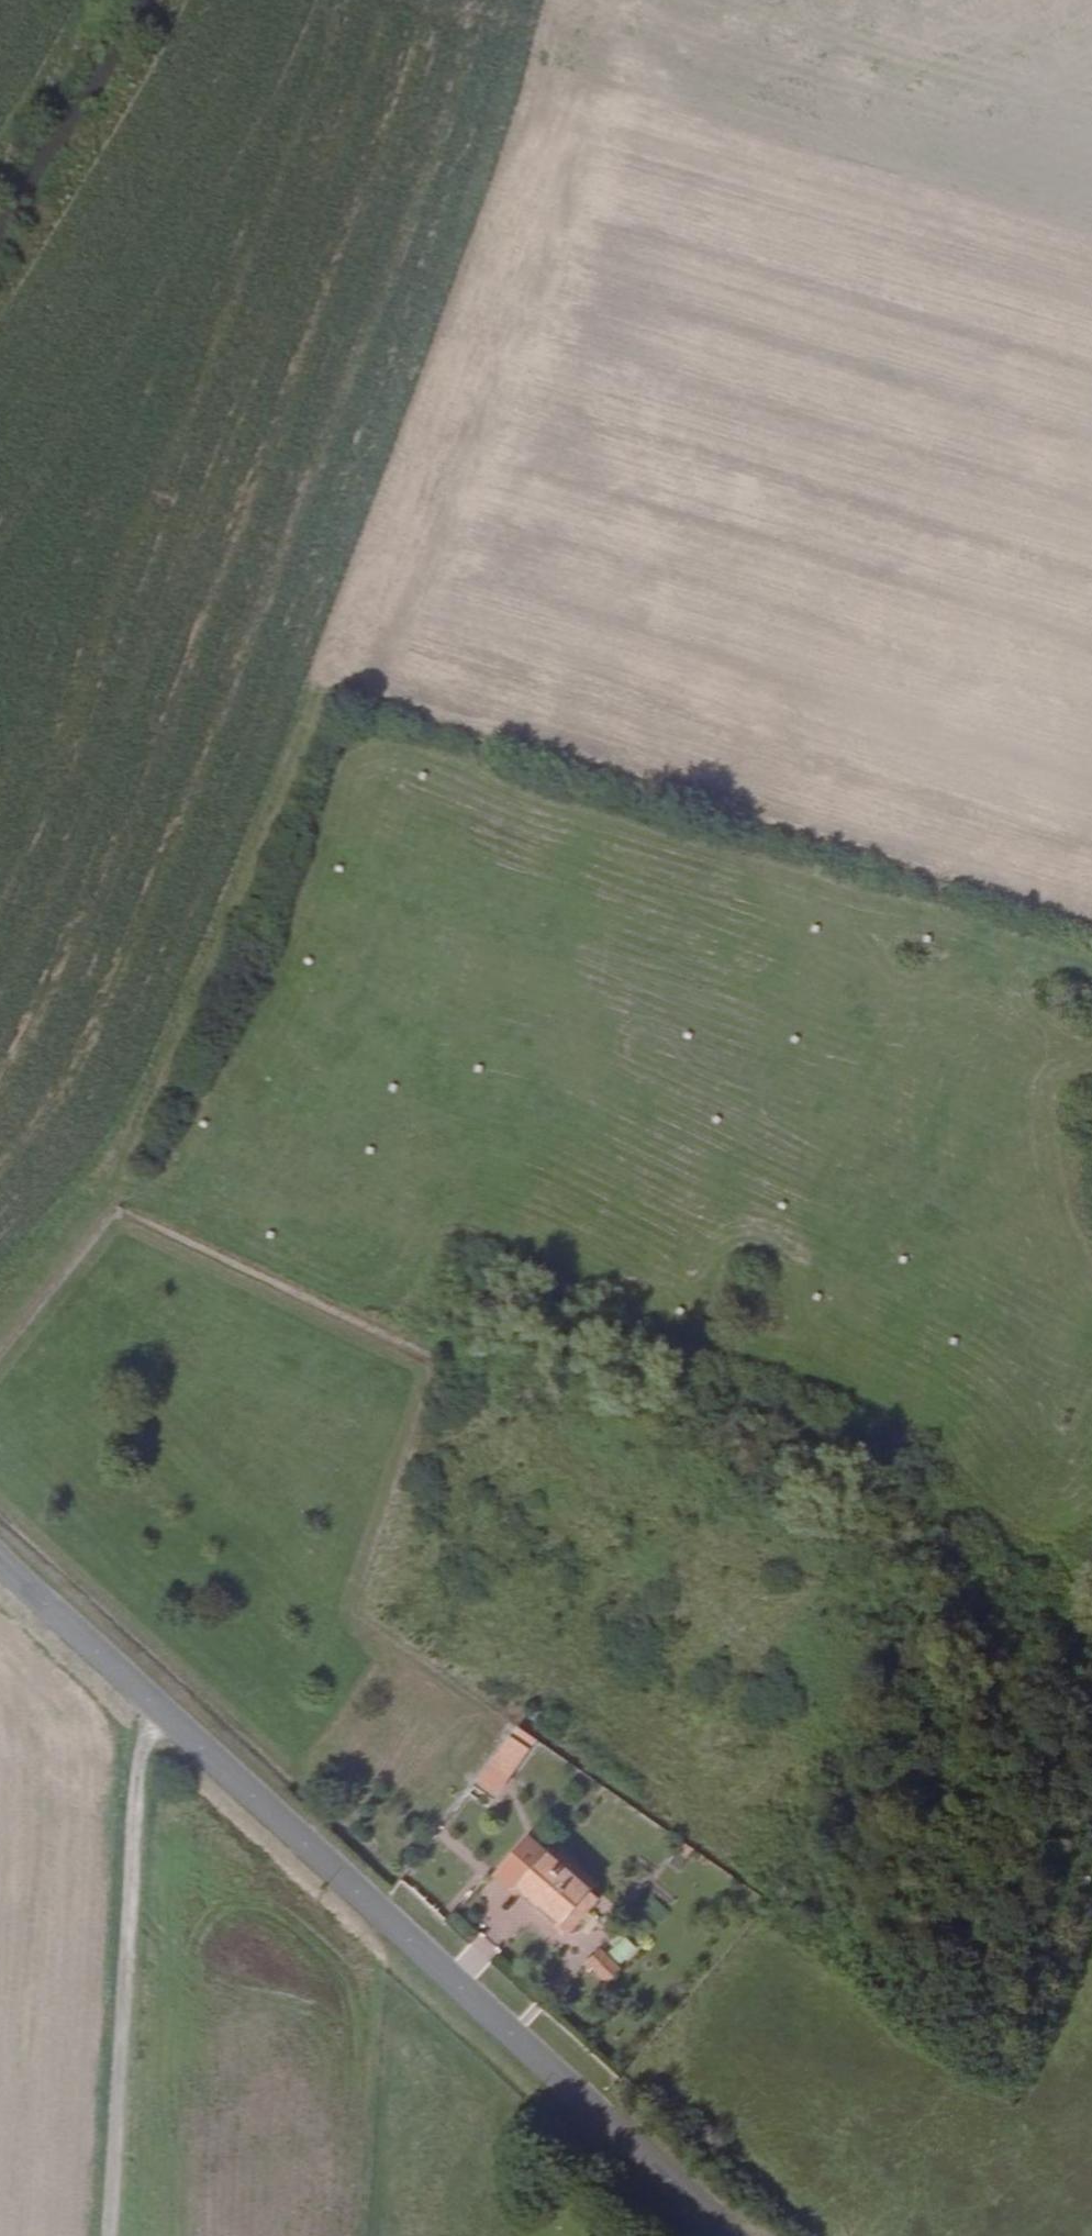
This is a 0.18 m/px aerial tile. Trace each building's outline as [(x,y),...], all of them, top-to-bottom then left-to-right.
[(532,1742),(520,1732),(477,1786),(489,1795),(532,1742)] [(521,1834),(488,1874),(505,1888),(527,1908),(535,1900),(554,1916),(546,1923),(554,1929),(586,1888),(521,1834)] [(613,1942),(592,1923),(582,1934),(604,1953),(613,1942)] [(582,1934),(572,1945),(594,1964),(604,1953),(582,1934)]
